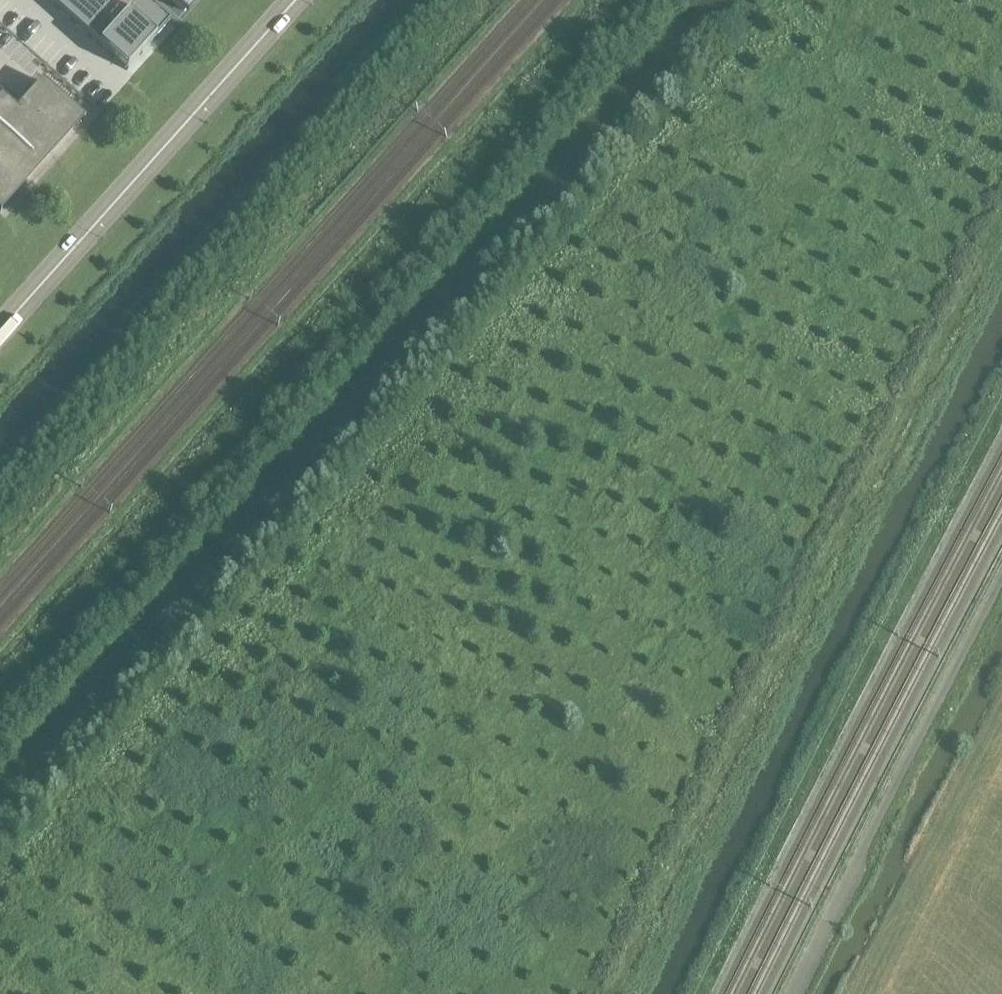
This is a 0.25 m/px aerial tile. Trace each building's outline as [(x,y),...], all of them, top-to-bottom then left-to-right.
[(73,23),(93,0),(48,0),(73,23)] [(73,23),(100,47),(142,0),(93,0),(73,23)] [(100,47),(127,71),(170,23),(144,0),(142,0),(100,47)] [(200,0),(171,0),(187,14),(200,0)] [(0,215),(85,120),(42,82),(16,111),(0,96),(0,214),(0,215)]
